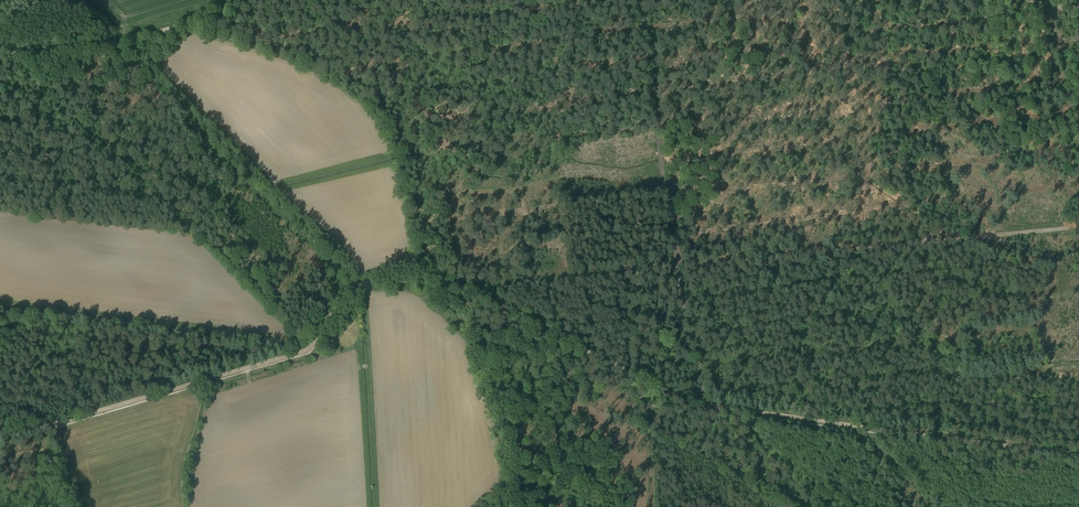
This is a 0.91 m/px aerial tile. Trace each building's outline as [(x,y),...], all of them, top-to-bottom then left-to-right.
[(334,347),(337,342),(329,338),(327,343),(334,347)]
